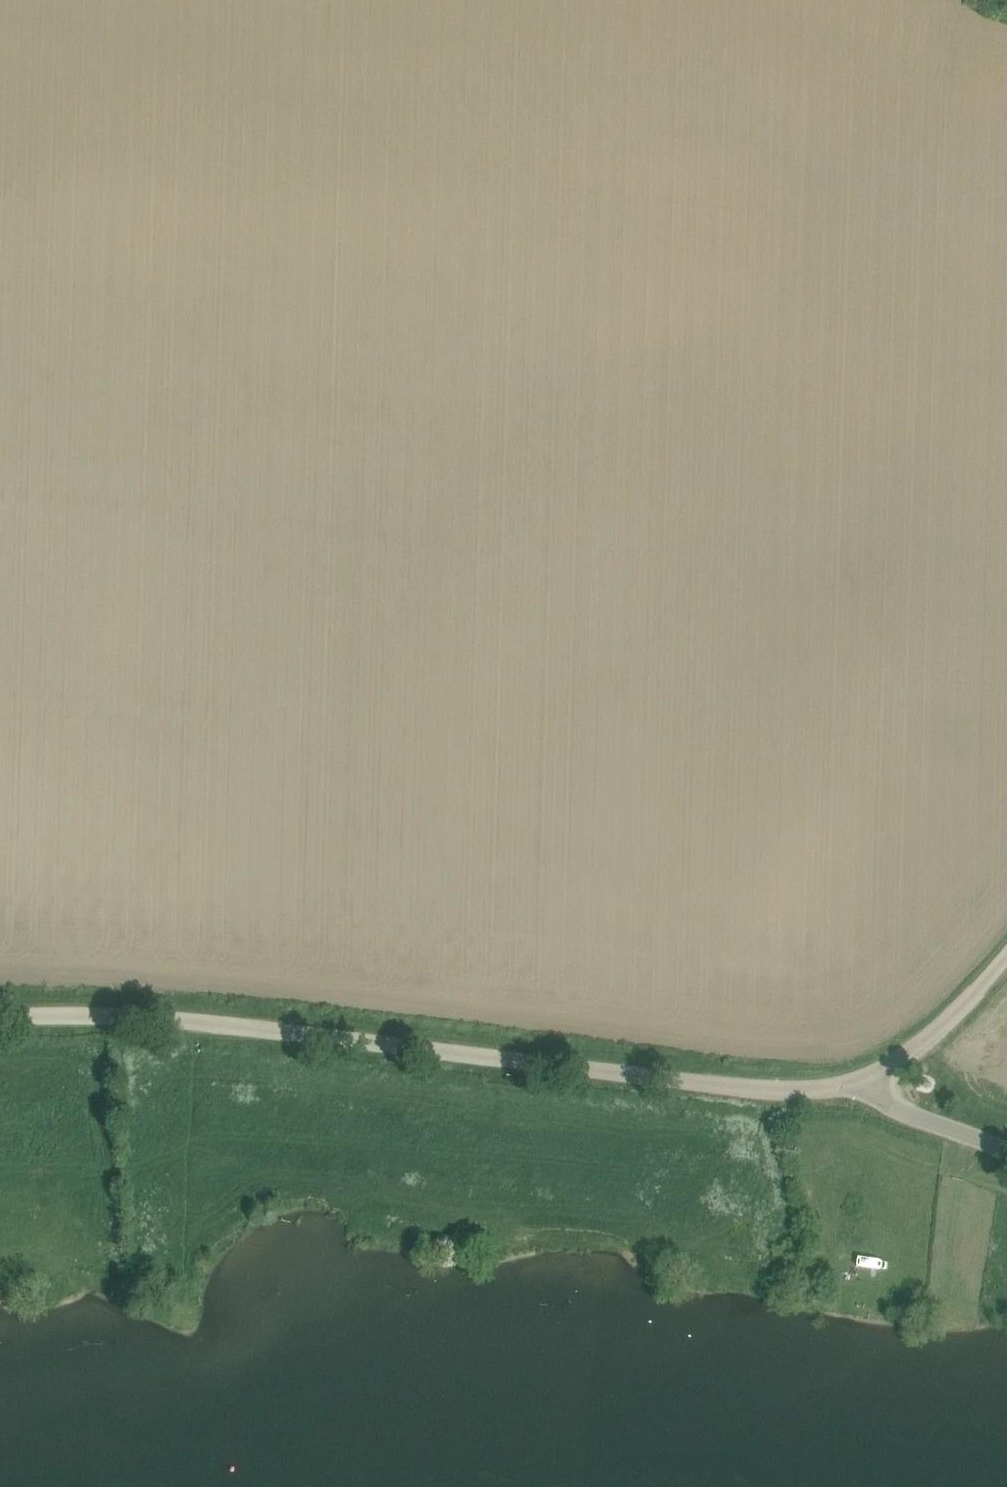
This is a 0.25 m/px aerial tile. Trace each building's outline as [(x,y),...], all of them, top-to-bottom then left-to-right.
[(921,1077),(921,1086),(929,1086),(929,1087),(929,1086),(931,1085),(932,1084),(932,1081),(932,1080),(930,1078),(930,1077),(929,1077),(929,1078),(922,1077),(921,1077)]
